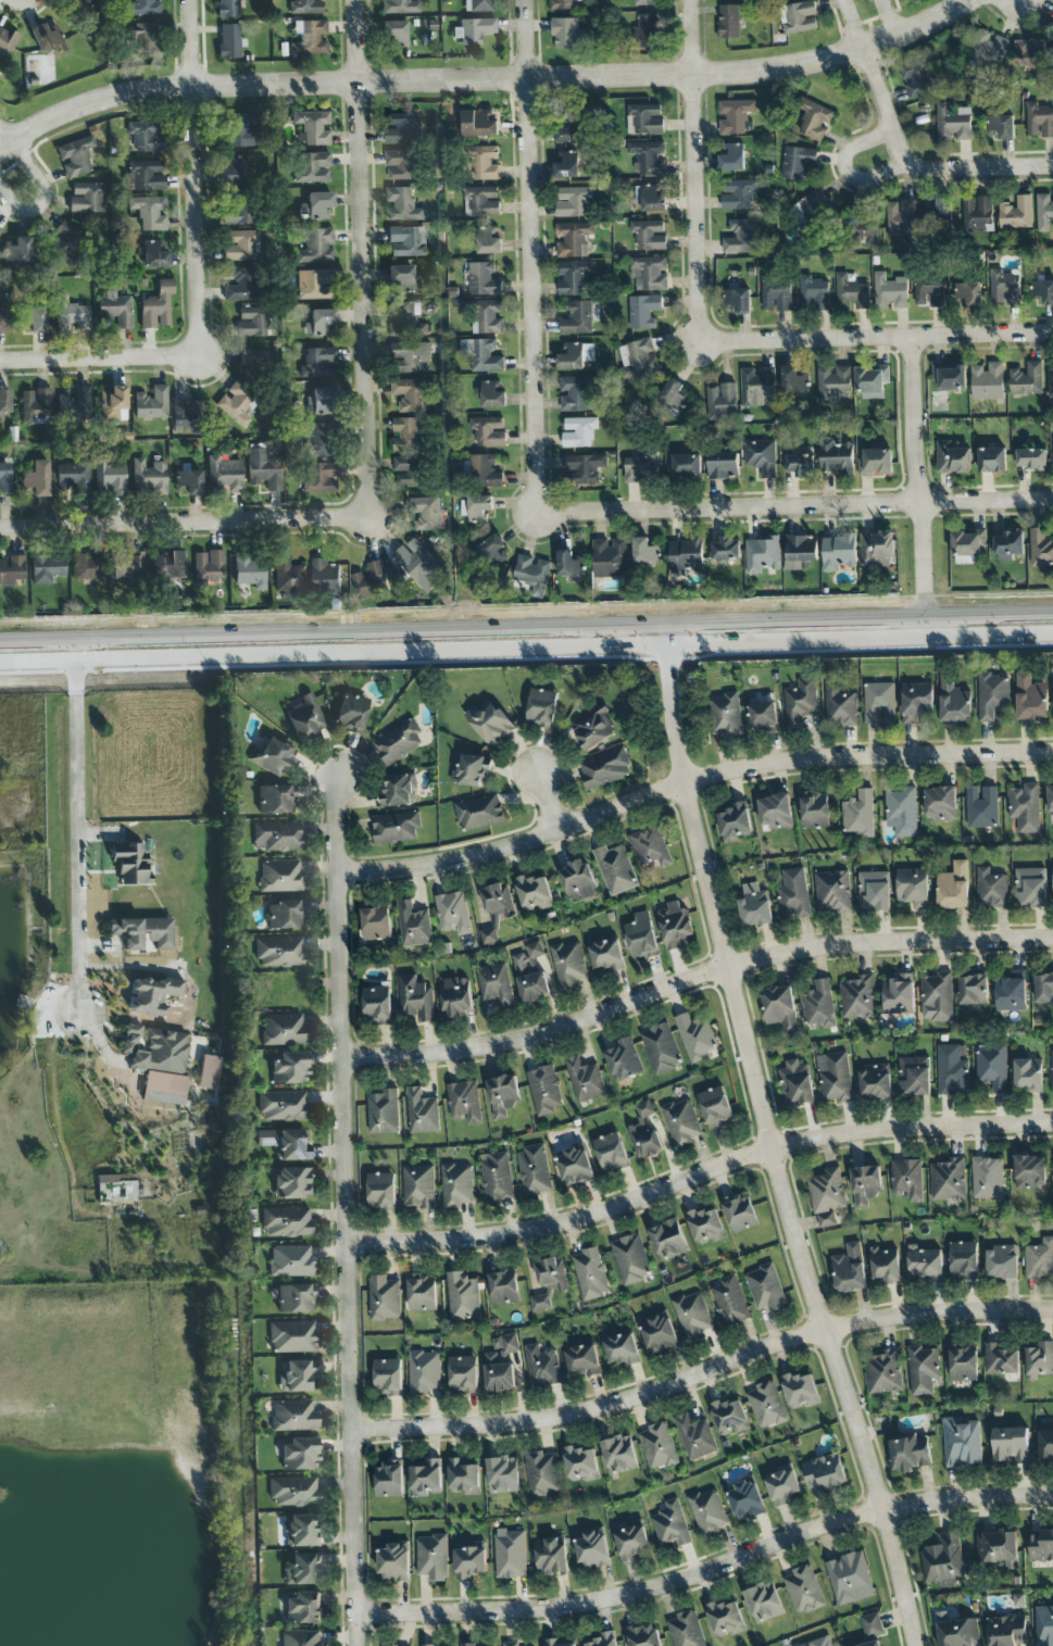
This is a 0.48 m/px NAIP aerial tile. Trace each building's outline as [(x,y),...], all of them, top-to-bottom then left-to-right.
[(74,15),(92,15),(92,0),(74,0),(74,15)] [(134,4),(124,4),(124,16),(160,15),(160,1),(155,1),(155,0),(133,0),(134,4)] [(238,18),(239,0),(217,0),(217,18),(238,18)] [(323,14),(323,0),(293,0),(293,2),(289,2),(289,14),(323,14)] [(418,1),(408,1),(407,0),(381,0),(381,14),(419,13),(418,1)] [(465,12),(493,13),(493,0),(465,0),(465,12)] [(577,0),(550,0),(551,9),(577,9),(577,0)] [(817,29),(814,14),(817,13),(814,0),(779,7),(785,36),(817,29)] [(718,5),(719,38),(740,38),(739,4),(718,5)] [(657,48),(659,14),(639,14),(638,47),(657,48)] [(578,18),(551,17),(551,49),(577,49),(578,18)] [(496,20),(459,20),(460,28),(455,28),(456,46),(480,46),(480,35),(496,35),(496,20)] [(294,22),(296,43),(289,43),(289,55),(327,54),(326,38),(325,21),(294,22)] [(405,22),(381,22),(380,47),(405,48),(405,22)] [(155,24),(129,25),(130,55),(156,54),(155,24)] [(38,52),(52,48),(54,54),(65,51),(58,26),(45,29),(43,25),(32,29),(38,52)] [(240,25),(218,25),(218,59),(240,59),(240,48),(240,25)] [(1010,39),(992,35),(993,33),(979,28),(970,55),(1002,65),(1010,39)] [(3,66),(18,35),(11,32),(10,34),(0,29),(0,65),(3,66)] [(1014,41),(1015,68),(1038,67),(1038,79),(1051,79),(1050,41),(1032,41),(1014,41)] [(904,84),(910,100),(936,91),(929,71),(937,67),(933,55),(898,67),(903,84),(904,84)] [(835,112),(803,98),(798,109),(806,112),(797,131),(820,142),(835,112)] [(718,101),(718,117),(719,135),(745,134),(744,113),(756,112),(756,100),(718,101)] [(1040,135),(1040,138),(1052,137),(1052,107),(1038,108),(1038,101),(1026,101),(1027,136),(1040,135)] [(971,108),(959,108),(959,116),(949,117),(949,103),(937,103),(938,141),(954,141),(972,140),(971,108)] [(662,104),(627,105),(627,116),(634,115),(635,134),(663,133),(662,104)] [(461,137),(498,136),(497,110),(460,111),(461,137)] [(292,113),(292,125),(302,125),(302,147),(329,146),(329,128),(328,128),(328,113),(292,113)] [(385,114),(386,145),(421,142),(419,113),(385,114)] [(228,148),(254,147),(254,134),(246,134),(246,125),(255,125),(255,114),(227,115),(228,148)] [(1013,115),(988,116),(988,130),(999,130),(1000,140),(1014,139),(1013,115)] [(554,142),(579,141),(578,120),(564,120),(564,124),(554,124),(554,142)] [(163,151),(162,122),(126,123),(127,136),(133,136),(134,152),(163,151)] [(55,148),(61,164),(66,179),(91,172),(85,150),(95,147),(91,136),(55,148)] [(665,141),(627,141),(627,154),(636,154),(636,175),(665,175),(665,158),(665,141)] [(720,171),(744,169),(743,143),(719,145),(720,171)] [(499,146),(472,147),(472,179),(499,179),(499,162),(499,146)] [(804,180),(805,164),(816,165),(817,149),(784,147),(781,179),(804,180)] [(389,180),(417,179),(416,150),(385,151),(386,166),(389,166),(389,180)] [(554,178),(579,177),(578,151),(553,151),(554,178)] [(299,153),(299,168),(293,168),(293,183),(328,183),(328,153),(299,153)] [(243,158),(227,158),(227,168),(221,169),(221,184),(245,183),(243,158)] [(163,190),(163,162),(130,162),(131,191),(163,190)] [(756,179),(723,180),(724,210),(751,209),(751,192),(756,192),(756,179)] [(105,198),(105,185),(71,184),(70,213),(101,214),(102,198),(105,198)] [(666,210),(666,193),(661,193),(661,185),(635,186),(635,210),(666,210)] [(387,205),(386,205),(387,221),(425,221),(424,208),(413,208),(413,187),(386,187),(387,205)] [(499,187),(464,187),(464,199),(469,199),(469,215),(498,216),(499,187)] [(556,217),(587,216),(587,200),(592,200),(592,187),(555,188),(556,217)] [(795,202),(815,231),(837,216),(818,188),(795,202)] [(254,225),(255,193),(231,192),(230,208),(223,206),(222,224),(254,225)] [(326,219),(326,209),(333,208),(331,192),(306,193),(306,204),(299,204),(299,221),(326,219)] [(1037,231),(1050,231),(1049,221),(1052,221),(1052,193),(1037,194),(1037,231)] [(951,221),(951,194),(936,196),(936,204),(925,204),(926,222),(951,221)] [(1016,196),(1016,204),(999,205),(1000,228),(1031,227),(1030,194),(1016,196)] [(962,199),(962,231),(992,231),(992,196),(976,197),(976,199),(962,199)] [(127,198),(127,211),(139,211),(139,231),(166,230),(165,198),(127,198)] [(887,201),(887,236),(899,236),(899,231),(916,231),(915,200),(887,201)] [(876,239),(876,212),(850,212),(849,238),(876,239)] [(76,261),(68,254),(84,237),(62,219),(53,230),(55,234),(43,249),(68,269),(76,261)] [(755,252),(754,219),(731,219),(731,238),(723,238),(723,253),(755,252)] [(666,250),(666,236),(663,236),(663,221),(630,222),(630,235),(636,235),(637,250),(666,250)] [(556,257),(587,256),(586,235),(593,235),(593,223),(555,224),(555,240),(556,240),(556,257)] [(389,228),(389,256),(424,256),(424,227),(389,228)] [(502,253),(501,238),(494,238),(494,227),(477,227),(477,254),(502,253)] [(331,229),(301,229),(302,251),(294,251),(296,264),(333,263),(331,229)] [(259,231),(225,231),(224,261),(258,262),(259,231)] [(29,263),(29,238),(14,237),(14,242),(3,242),(2,262),(29,263)] [(167,268),(167,251),(162,251),(163,241),(142,241),(142,267),(167,268)] [(666,256),(629,257),(630,278),(636,278),(637,291),(667,290),(667,273),(666,256)] [(560,296),(586,296),(585,274),(596,273),(594,261),(557,262),(557,276),(560,276),(560,296)] [(468,262),(469,294),(502,294),(501,279),(493,279),(493,262),(468,262)] [(412,266),(388,266),(388,292),(419,291),(419,279),(412,280),(412,266)] [(223,286),(224,301),(255,301),(255,268),(231,268),(233,286),(223,286)] [(1019,303),(1018,272),(1002,272),(1002,268),(990,269),(991,304),(1019,303)] [(297,272),(297,300),(330,300),(330,271),(297,272)] [(886,271),(874,272),(875,304),(892,304),(893,309),(908,309),(907,278),(886,279),(886,271)] [(853,309),(869,309),(868,282),(847,284),(847,273),(835,273),(836,311),(853,310),(853,309)] [(829,311),(828,280),(812,280),(811,275),(799,275),(800,312),(829,311)] [(762,311),(775,311),(775,312),(790,312),(791,278),(762,277),(762,311)] [(156,280),(158,299),(139,299),(140,328),(171,328),(171,280),(156,280)] [(1052,305),(1052,280),(1031,281),(1031,297),(1042,297),(1042,305),(1052,305)] [(928,307),(943,307),(943,282),(915,281),(915,305),(928,305),(928,307)] [(981,282),(951,284),(951,304),(981,304),(981,282)] [(750,289),(724,289),(724,307),(735,307),(736,315),(750,314),(750,289)] [(98,298),(98,326),(115,325),(115,330),(131,330),(130,297),(115,297),(115,291),(104,291),(104,298),(98,298)] [(89,331),(88,304),(66,304),(66,294),(54,294),(55,331),(73,331),(73,332),(89,331)] [(630,329),(654,328),(653,311),(662,311),(662,296),(629,297),(630,329)] [(502,300),(476,300),(477,323),(472,323),(473,334),(503,334),(503,316),(502,300)] [(560,334),(592,334),(592,322),(599,322),(599,300),(568,301),(568,319),(560,319),(560,334)] [(427,335),(427,324),(416,324),(416,315),(421,315),(419,302),(388,303),(389,321),(390,337),(427,335)] [(43,332),(45,310),(16,309),(16,331),(43,332)] [(239,338),(266,337),(266,309),(238,309),(239,338)] [(334,310),(310,311),(310,324),(303,324),(303,337),(334,336),(334,310)] [(471,372),(504,370),(504,356),(494,356),(494,339),(460,340),(460,356),(471,356),(471,372)] [(429,343),(392,342),(391,372),(429,373),(429,343)] [(564,343),(564,353),(557,353),(559,370),(584,369),(584,362),(594,361),(593,343),(564,343)] [(335,363),(335,349),(305,349),(305,366),(299,366),(299,378),(330,377),(330,363),(335,363)] [(264,352),(239,351),(238,366),(264,366),(264,352)] [(1042,393),(1041,361),(1025,361),(1025,368),(1010,368),(1010,394),(1042,393)] [(1003,362),(986,362),(986,365),(971,366),(971,400),(1004,399),(1003,362)] [(932,364),(932,380),(938,380),(938,390),(966,389),(966,363),(932,364)] [(781,366),(782,392),(807,391),(807,375),(798,375),(798,366),(781,366)] [(850,366),(833,366),(833,367),(818,366),(817,402),(850,402),(850,366)] [(883,399),(883,384),(889,384),(889,366),(855,366),(855,392),(862,392),(862,399),(883,399)] [(756,368),(741,369),(741,405),(775,404),(775,367),(756,368)] [(561,411),(592,411),(591,376),(560,377),(560,393),(561,393),(561,411)] [(679,393),(684,385),(672,377),(656,402),(677,414),(687,398),(679,393)] [(392,394),(400,394),(401,413),(423,412),(423,379),(392,379),(392,394)] [(214,405),(243,429),(250,420),(241,413),(254,397),(235,380),(224,393),(214,405)] [(500,380),(478,381),(478,397),(481,397),(481,407),(506,406),(506,392),(500,392),(500,380)] [(706,387),(707,420),(719,419),(719,415),(737,414),(736,382),(720,384),(720,387),(706,387)] [(167,418),(166,386),(149,386),(149,392),(134,393),(135,419),(167,418)] [(90,387),(75,388),(75,397),(58,398),(59,422),(91,420),(90,387)] [(8,423),(9,388),(0,388),(0,422),(8,423)] [(101,388),(100,420),(125,422),(126,389),(101,388)] [(335,414),(335,388),(312,389),(312,398),(306,398),(306,415),(335,414)] [(50,390),(21,390),(21,424),(50,425),(50,390)] [(172,431),(190,430),(190,436),(202,436),(202,401),(188,402),(188,400),(172,400),(172,431)] [(392,418),(392,435),(393,452),(425,451),(424,439),(422,439),(421,417),(392,418)] [(476,447),(504,447),(504,417),(469,418),(469,430),(476,430),(476,447)] [(598,417),(563,418),(563,447),(592,447),(592,430),(598,430),(598,417)] [(303,457),(331,457),(330,424),(302,425),(303,457)] [(853,475),(852,443),(833,443),(833,439),(819,439),(819,473),(836,473),(836,476),(853,475)] [(761,478),(776,478),(775,440),(744,441),(744,467),(761,467),(761,478)] [(937,474),(971,473),(971,448),(961,448),(961,441),(937,441),(937,474)] [(280,449),(264,450),(264,444),(247,445),(248,483),(265,483),(266,492),(281,491),(280,449)] [(1006,448),(978,448),(978,473),(1006,472),(1006,448)] [(891,449),(863,449),(863,457),(858,457),(858,476),(892,475),(891,449)] [(1016,450),(1016,469),(1046,468),(1045,449),(1016,450)] [(739,478),(738,452),(707,453),(709,479),(739,478)] [(493,454),(471,454),(472,487),(503,487),(502,472),(494,472),(493,454)] [(573,485),(599,483),(599,469),(606,469),(606,454),(564,455),(564,465),(573,465),(573,485)] [(701,454),(673,454),(673,479),(701,478),(701,454)] [(813,454),(784,455),(784,473),(795,472),(795,477),(814,476),(813,454)] [(423,455),(392,456),(393,486),(424,485),(423,455)] [(640,482),(640,475),(656,475),(657,456),(625,455),(624,482),(640,482)] [(220,457),(208,457),(209,493),(242,492),(241,461),(220,462),(220,457)] [(131,458),(133,497),(166,495),(165,464),(143,465),(143,458),(131,458)] [(48,497),(47,461),(32,461),(32,473),(22,473),(22,492),(33,491),(33,498),(48,497)] [(106,464),(106,461),(95,461),(95,495),(125,495),(124,464),(106,464)] [(10,463),(0,463),(0,493),(11,492),(10,463)] [(90,493),(89,464),(55,465),(57,493),(90,493)] [(302,492),(336,493),(337,464),(309,464),(308,481),(302,481),(302,492)] [(201,472),(175,472),(175,491),(186,491),(186,495),(201,495),(201,472)] [(415,530),(440,529),(439,497),(406,498),(406,514),(414,514),(415,530)] [(461,516),(468,516),(468,523),(487,522),(486,511),(493,511),(493,497),(460,498),(461,516)] [(1045,540),(1045,528),(1030,528),(1030,566),(1052,566),(1052,540),(1045,540)] [(952,530),(953,564),(983,564),(983,529),(952,530)] [(1024,554),(1023,529),(1002,529),(1002,536),(992,536),(993,562),(1012,562),(1012,555),(1024,554)] [(860,532),(861,567),(889,566),(889,557),(894,556),(894,532),(860,532)] [(505,545),(497,533),(477,546),(492,568),(507,558),(501,549),(505,545)] [(815,536),(786,536),(787,570),(816,569),(815,536)] [(823,571),(838,573),(838,566),(855,566),(856,536),(823,536),(823,571)] [(418,588),(441,571),(416,537),(393,553),(418,588)] [(649,537),(634,538),(635,563),(659,562),(659,546),(649,546),(649,537)] [(779,537),(745,538),(747,574),(761,574),(761,568),(779,568),(779,537)] [(740,561),(740,538),(720,538),(720,542),(710,542),(710,561),(740,561)] [(594,578),(627,577),(626,539),(610,540),(593,540),(594,578)] [(703,541),(670,540),(669,576),(685,577),(685,567),(703,567),(703,541)] [(573,550),(557,550),(559,576),(584,575),(584,556),(573,556),(573,550)] [(195,587),(206,586),(206,580),(224,579),(223,552),(193,552),(195,587)] [(184,579),(184,553),(152,553),(152,579),(184,579)] [(253,591),(265,591),(264,554),(234,555),(234,586),(253,586),(253,591)] [(30,586),(50,586),(51,578),(64,578),(65,556),(32,555),(30,586)] [(85,555),(73,555),(74,580),(103,580),(102,558),(85,560),(85,555)] [(143,556),(113,555),(112,579),(142,581),(143,556)] [(517,555),(513,580),(547,587),(551,562),(517,555)] [(23,585),(23,558),(0,558),(0,585),(23,585)] [(312,591),(340,592),(340,565),(327,565),(327,558),(313,558),(312,591)] [(274,592),(304,592),(305,566),(288,566),(288,560),(274,560),(274,592)] [(366,563),(368,573),(353,576),(356,598),(388,591),(381,560),(366,563)] [(1031,671),(1016,673),(1017,720),(1048,720),(1046,682),(1031,682),(1031,671)] [(1010,708),(1008,674),(978,675),(979,721),(993,721),(993,709),(1010,708)] [(971,721),(971,689),(953,690),(953,675),(940,675),(941,723),(971,721)] [(817,712),(815,678),(798,678),(798,688),(785,689),(786,729),(808,728),(808,713),(817,712)] [(933,715),(932,682),(901,683),(902,724),(917,724),(917,715),(933,715)] [(864,724),(894,724),(894,683),(864,683),(864,724)] [(839,693),(839,684),(825,684),(826,726),(856,725),(856,692),(839,693)] [(526,723),(553,727),(559,692),(530,688),(526,723)] [(369,701),(343,692),(333,727),(360,734),(369,701)] [(738,693),(707,695),(712,737),(742,734),(738,693)] [(298,741),(327,728),(312,695),(283,708),(298,741)] [(492,747),(515,728),(490,700),(478,711),(474,705),(463,715),(492,747)] [(587,752),(616,732),(603,715),(609,711),(603,702),(568,725),(587,752)] [(776,702),(750,703),(752,733),(778,731),(776,702)] [(372,740),(386,766),(427,744),(413,718),(372,740)] [(247,763),(281,778),(294,750),(268,738),(262,752),(253,747),(247,763)] [(629,775),(626,767),(630,765),(623,746),(577,764),(588,791),(629,775)] [(484,765),(485,755),(462,754),(461,767),(453,766),(452,784),(480,787),(481,778),(489,779),(489,765),(484,765)] [(385,806),(415,805),(414,774),(384,775),(385,806)] [(1038,783),(1023,783),(1024,788),(1007,789),(1008,819),(1016,818),(1017,833),(1040,832),(1038,783)] [(293,786),(256,787),(258,815),(294,814),(293,786)] [(996,787),(980,787),(980,786),(966,787),(967,828),(998,827),(996,787)] [(925,815),(932,815),(932,820),(956,819),(955,787),(924,788),(925,815)] [(873,788),(857,789),(857,800),(842,800),(843,835),(873,835),(873,788)] [(895,837),(916,837),(915,789),(886,790),(886,827),(894,827),(895,837)] [(801,793),(802,829),(829,828),(828,792),(801,793)] [(504,824),(499,794),(455,802),(461,831),(504,824)] [(761,826),(770,825),(770,829),(792,827),(789,794),(757,797),(761,826)] [(723,844),(739,841),(738,837),(753,834),(747,802),(727,805),(728,813),(717,815),(723,844)] [(416,839),(415,829),(421,828),(418,811),(372,816),(375,844),(416,839)] [(301,851),(300,824),(252,825),(253,853),(301,851)] [(657,860),(660,868),(672,864),(660,826),(629,834),(639,866),(657,860)] [(118,885),(146,884),(145,844),(110,845),(111,864),(117,863),(118,885)] [(592,851),(610,896),(638,885),(623,844),(607,851),(605,845),(592,851)] [(559,868),(569,902),(597,893),(586,859),(559,868)] [(967,860),(953,860),(953,872),(938,874),(939,908),(968,908),(967,860)] [(261,893),(302,891),(301,862),(260,862),(261,893)] [(781,870),(784,885),(776,887),(780,919),(811,915),(803,867),(781,870)] [(1007,875),(989,875),(989,867),(976,867),(977,907),(1007,906),(1007,875)] [(1015,868),(1016,904),(1031,904),(1031,907),(1046,907),(1045,868),(1015,868)] [(928,909),(927,869),(897,869),(897,902),(913,902),(913,909),(928,909)] [(851,912),(849,871),(815,872),(817,913),(851,912)] [(861,910),(890,909),(889,871),(860,872),(861,910)] [(523,913),(553,905),(547,877),(535,880),(534,874),(515,877),(523,913)] [(480,889),(486,913),(492,910),(494,919),(515,915),(507,882),(480,889)] [(742,884),(744,897),(738,900),(742,928),(773,922),(768,890),(760,891),(757,882),(742,884)] [(435,895),(439,930),(456,928),(457,935),(471,933),(464,891),(435,895)] [(431,943),(428,910),(413,912),(412,899),(397,901),(401,946),(431,943)] [(679,939),(694,934),(688,907),(680,909),(678,900),(665,903),(666,909),(656,913),(667,952),(681,947),(679,939)] [(266,903),(267,929),(303,929),(303,902),(266,903)] [(390,903),(362,904),(363,940),(390,940),(390,903)] [(659,954),(649,910),(635,914),(637,922),(624,925),(631,959),(659,954)] [(172,919),(109,921),(109,937),(123,937),(124,952),(142,952),(141,934),(151,933),(151,952),(173,951),(172,919)] [(482,947),(498,943),(495,927),(479,931),(482,947)] [(594,970),(610,967),(611,973),(625,969),(618,936),(588,943),(594,970)] [(256,940),(257,968),(304,967),(304,939),(256,940)] [(588,978),(579,940),(550,947),(560,992),(577,988),(575,981),(588,978)] [(523,1004),(551,997),(545,970),(537,972),(534,959),(544,957),(541,945),(510,952),(523,1004)] [(500,1010),(513,1009),(507,963),(476,967),(481,1001),(499,999),(500,1010)] [(996,1012),(1027,1011),(1026,970),(1010,971),(1010,978),(995,978),(996,1012)] [(953,1022),(952,972),(936,972),(937,977),(921,977),(922,1022),(953,1022)] [(898,974),(898,980),(882,980),(883,1015),(915,1014),(914,974),(898,974)] [(1052,1003),(1052,974),(1035,975),(1036,1004),(1052,1003)] [(431,983),(416,983),(416,975),(399,976),(401,1015),(421,1014),(421,1023),(432,1022),(431,983)] [(842,1018),(876,1017),(874,975),(855,975),(855,981),(840,982),(842,1018)] [(960,975),(959,1004),(987,1005),(988,976),(960,975)] [(166,1018),(169,999),(182,1000),(184,983),(132,978),(128,1014),(166,1018)] [(471,978),(441,979),(443,1017),(472,1016),(471,978)] [(830,978),(814,980),(815,992),(801,993),(804,1025),(815,1024),(816,1030),(835,1027),(830,978)] [(766,1025),(782,1023),(783,1034),(798,1032),(791,985),(761,990),(766,1025)] [(392,1024),(391,988),(363,989),(364,1024),(392,1024)] [(674,1018),(690,1061),(719,1051),(706,1016),(691,1022),(688,1013),(674,1018)] [(263,1016),(263,1046),(308,1046),(308,1027),(302,1027),(302,1016),(263,1016)] [(667,1022),(639,1033),(654,1076),(683,1065),(667,1022)] [(144,1029),(144,1027),(125,1024),(121,1057),(130,1058),(128,1069),(184,1076),(190,1035),(144,1029)] [(604,1048),(613,1082),(643,1074),(633,1039),(604,1048)] [(969,1095),(968,1061),(959,1061),(959,1045),(937,1046),(938,1095),(969,1095)] [(977,1084),(993,1084),(993,1094),(1007,1094),(1006,1045),(976,1046),(977,1084)] [(853,1100),(848,1052),(817,1055),(822,1103),(853,1100)] [(271,1060),(272,1085),(307,1085),(307,1053),(279,1054),(279,1060),(271,1060)] [(564,1060),(578,1103),(606,1095),(597,1062),(582,1067),(578,1055),(564,1060)] [(225,1058),(201,1057),(199,1090),(223,1091),(225,1058)] [(930,1095),(929,1057),(898,1058),(899,1096),(930,1095)] [(815,1103),(809,1064),(799,1065),(798,1059),(786,1061),(787,1069),(779,1070),(785,1107),(815,1103)] [(1014,1060),(1015,1088),(1026,1088),(1026,1093),(1043,1093),(1042,1059),(1014,1060)] [(526,1072),(538,1118),(555,1113),(553,1108),(563,1105),(553,1065),(526,1072)] [(860,1099),(891,1099),(890,1065),(860,1065),(860,1099)] [(142,1102),(184,1107),(187,1077),(145,1072),(142,1102)] [(494,1121),(507,1119),(505,1108),(522,1105),(516,1075),(487,1080),(494,1121)] [(481,1125),(478,1082),(447,1084),(450,1119),(467,1118),(468,1126),(481,1125)] [(709,1129),(735,1120),(723,1086),(697,1094),(709,1129)] [(407,1087),(409,1134),(439,1133),(438,1099),(422,1099),(422,1087),(407,1087)] [(399,1133),(398,1089),(383,1089),(383,1094),(368,1095),(369,1133),(399,1133)] [(307,1092),(260,1093),(260,1122),(308,1121),(307,1092)] [(704,1136),(689,1097),(660,1109),(676,1148),(704,1136)] [(636,1161),(665,1153),(656,1116),(654,1117),(650,1101),(635,1105),(640,1125),(628,1128),(636,1161)] [(279,1161),(309,1161),(309,1131),(257,1131),(257,1147),(279,1147),(279,1161)] [(592,1141),(605,1174),(631,1164),(618,1132),(592,1141)] [(553,1191),(544,1145),(516,1150),(525,1196),(553,1191)] [(595,1180),(585,1145),(556,1154),(566,1188),(595,1180)] [(485,1203),(513,1200),(509,1152),(491,1154),(491,1161),(481,1162),(485,1203)] [(1046,1190),(1046,1156),(1015,1157),(1015,1190),(1046,1190)] [(1003,1198),(1002,1158),(972,1158),(973,1199),(1003,1198)] [(922,1161),(891,1160),(891,1197),(908,1198),(908,1203),(922,1203),(922,1161)] [(931,1201),(965,1200),(964,1160),(930,1161),(931,1201)] [(441,1165),(443,1209),(462,1208),(462,1203),(473,1203),(472,1164),(441,1165)] [(433,1166),(403,1167),(404,1208),(434,1207),(433,1166)] [(847,1209),(840,1167),(824,1170),(825,1175),(809,1178),(817,1229),(837,1225),(834,1211),(847,1209)] [(868,1209),(868,1197),(882,1197),(881,1167),(853,1168),(854,1210),(868,1209)] [(311,1170),(274,1169),(273,1199),(310,1200),(311,1170)] [(396,1209),(395,1173),(368,1174),(369,1210),(396,1209)] [(721,1201),(734,1235),(760,1224),(749,1196),(741,1199),(739,1193),(721,1201)] [(686,1213),(697,1247),(727,1237),(718,1209),(707,1212),(705,1207),(686,1213)] [(311,1209),(264,1209),(264,1238),(312,1237),(311,1209)] [(648,1229),(661,1262),(690,1251),(677,1218),(648,1229)] [(623,1286),(652,1277),(639,1233),(610,1242),(623,1286)] [(1042,1237),(1042,1246),(1025,1246),(1025,1278),(1052,1277),(1052,1237),(1042,1237)] [(832,1256),(836,1293),(867,1289),(861,1241),(846,1243),(847,1255),(832,1256)] [(978,1242),(950,1243),(951,1280),(979,1279),(978,1242)] [(909,1279),(943,1278),(942,1250),(919,1250),(918,1245),(908,1245),(909,1279)] [(1018,1246),(986,1248),(987,1279),(1019,1279),(1018,1246)] [(270,1248),(271,1278),(313,1277),(312,1247),(270,1248)] [(873,1279),(883,1278),(884,1285),(902,1283),(898,1247),(870,1250),(873,1279)] [(571,1255),(582,1301),(610,1294),(598,1248),(571,1255)] [(563,1258),(535,1262),(539,1286),(547,1285),(548,1294),(531,1297),(533,1312),(552,1309),(550,1294),(568,1291),(563,1258)] [(770,1312),(786,1308),(775,1264),(746,1272),(755,1310),(768,1307),(770,1312)] [(518,1269),(491,1269),(491,1304),(518,1304),(518,1269)] [(478,1280),(469,1280),(468,1271),(448,1272),(450,1320),(480,1319),(478,1280)] [(437,1311),(437,1275),(409,1274),(409,1311),(437,1311)] [(718,1280),(720,1286),(711,1289),(724,1328),(751,1319),(735,1274),(718,1280)] [(370,1320),(400,1320),(399,1281),(388,1281),(387,1275),(369,1275),(370,1320)] [(313,1285),(278,1286),(278,1314),(314,1314),(313,1285)] [(688,1343),(716,1332),(699,1291),(672,1302),(688,1343)] [(650,1325),(642,1327),(651,1355),(679,1346),(668,1312),(648,1319),(650,1325)] [(316,1353),(315,1323),(269,1323),(269,1344),(273,1344),(274,1354),(316,1353)] [(632,1329),(602,1337),(611,1368),(641,1360),(632,1329)] [(1041,1342),(1042,1349),(1026,1350),(1027,1375),(1052,1375),(1052,1341),(1041,1342)] [(1000,1350),(1000,1343),(985,1343),(985,1374),(1020,1374),(1019,1350),(1000,1350)] [(525,1346),(531,1388),(561,1384),(556,1349),(540,1351),(539,1344),(525,1346)] [(600,1373),(596,1345),(566,1349),(570,1377),(600,1373)] [(978,1381),(977,1345),(950,1346),(950,1381),(978,1381)] [(940,1379),(938,1349),(923,1350),(923,1346),(909,1346),(910,1396),(933,1395),(932,1380),(940,1379)] [(902,1392),(899,1349),(882,1350),(882,1356),(866,1357),(868,1394),(902,1392)] [(441,1394),(440,1352),(409,1353),(410,1394),(441,1394)] [(478,1393),(477,1357),(449,1358),(450,1394),(478,1393)] [(402,1359),(374,1360),(375,1394),(403,1393),(402,1359)] [(279,1378),(279,1393),(314,1392),(314,1369),(308,1370),(308,1362),(282,1362),(283,1378),(279,1378)] [(822,1403),(812,1373),(802,1377),(800,1370),(781,1377),(792,1410),(806,1405),(807,1408),(822,1403)] [(761,1430),(789,1420),(774,1381),(746,1392),(761,1430)] [(736,1434),(750,1430),(741,1396),(711,1404),(719,1436),(736,1432),(736,1434)] [(312,1401),(273,1402),(273,1432),(318,1431),(318,1412),(312,1412),(312,1401)] [(718,1451),(706,1419),(692,1424),(688,1413),(673,1418),(690,1462),(718,1451)] [(945,1467),(982,1465),(980,1418),(943,1419),(945,1467)] [(637,1432),(650,1472),(679,1462),(666,1422),(637,1432)] [(993,1428),(993,1463),(1013,1462),(1014,1464),(1029,1464),(1029,1428),(993,1428)] [(1039,1431),(1040,1462),(1052,1462),(1052,1430),(1039,1431)] [(610,1476),(639,1468),(630,1434),(600,1442),(610,1476)] [(932,1467),(928,1435),(889,1441),(894,1472),(932,1467)] [(600,1479),(594,1444),(563,1449),(569,1482),(584,1479),(585,1482),(600,1479)] [(531,1496),(560,1493),(556,1451),(527,1454),(531,1496)] [(848,1482),(839,1452),(802,1463),(810,1493),(848,1482)] [(520,1492),(519,1457),(488,1458),(489,1493),(520,1492)] [(448,1459),(449,1492),(463,1492),(463,1496),(480,1495),(479,1465),(463,1466),(463,1458),(448,1459)] [(411,1497),(429,1497),(428,1493),(442,1493),(441,1459),(410,1460),(411,1497)] [(403,1497),(402,1463),(375,1463),(376,1498),(403,1497)] [(801,1491),(793,1467),(764,1476),(775,1509),(792,1503),(790,1495),(801,1491)] [(755,1478),(727,1488),(739,1521),(767,1512),(755,1478)] [(271,1508),(318,1507),(318,1479),(271,1479),(271,1508)] [(730,1526),(715,1488),(687,1498),(701,1537),(730,1526)] [(692,1543),(678,1498),(664,1502),(667,1510),(651,1515),(661,1546),(676,1541),(678,1547),(692,1543)] [(291,1548),(318,1547),(317,1516),(283,1516),(284,1534),(291,1533),(291,1548)] [(622,1563),(638,1559),(636,1553),(650,1549),(644,1525),(615,1532),(622,1563)] [(575,1540),(581,1569),(597,1565),(597,1568),(612,1565),(604,1528),(583,1533),(584,1538),(575,1540)] [(496,1579),(526,1578),(525,1530),(495,1531),(496,1579)] [(1017,1531),(978,1532),(978,1563),(1007,1562),(1007,1570),(1018,1570),(1017,1531)] [(1030,1531),(1031,1561),(1052,1561),(1052,1531),(1030,1531)] [(964,1578),(959,1532),(940,1534),(941,1547),(921,1549),(925,1584),(937,1582),(938,1588),(957,1586),(956,1579),(964,1578)] [(448,1581),(447,1536),(417,1536),(417,1576),(430,1576),(430,1581),(448,1581)] [(567,1538),(536,1539),(537,1574),(568,1574),(567,1538)] [(409,1582),(410,1543),(388,1543),(388,1550),(380,1550),(379,1579),(396,1579),(396,1582),(409,1582)] [(487,1574),(487,1544),(456,1544),(456,1580),(471,1580),(471,1574),(487,1574)] [(875,1596),(863,1551),(824,1561),(836,1607),(875,1596)] [(285,1586),(315,1586),(315,1571),(321,1571),(321,1562),(314,1562),(314,1554),(292,1554),(292,1567),(285,1567),(285,1586)] [(782,1576),(797,1616),(826,1605),(810,1565),(782,1576)] [(785,1613),(772,1581),(744,1592),(757,1625),(785,1613)] [(285,1594),(286,1625),(322,1624),(322,1593),(285,1594)] [(731,1635),(746,1631),(738,1601),(719,1607),(718,1602),(706,1605),(715,1638),(731,1634),(731,1635)] [(1035,1608),(1036,1645),(1052,1645),(1052,1607),(1035,1608)] [(696,1609),(676,1614),(677,1619),(668,1621),(673,1645),(705,1645),(696,1609)] [(978,1618),(949,1621),(948,1612),(936,1613),(940,1645),(981,1645),(978,1618)] [(861,1616),(864,1636),(883,1634),(880,1613),(861,1616)] [(987,1617),(988,1645),(1015,1645),(1027,1645),(1026,1616),(987,1617)] [(630,1645),(660,1645),(656,1623),(627,1628),(630,1645)] [(281,1645),(323,1645),(322,1631),(281,1632),(281,1645)] [(614,1631),(602,1633),(603,1640),(585,1643),(586,1645),(617,1645),(614,1631)] [(829,1635),(796,1645),(833,1645),(829,1635)]
